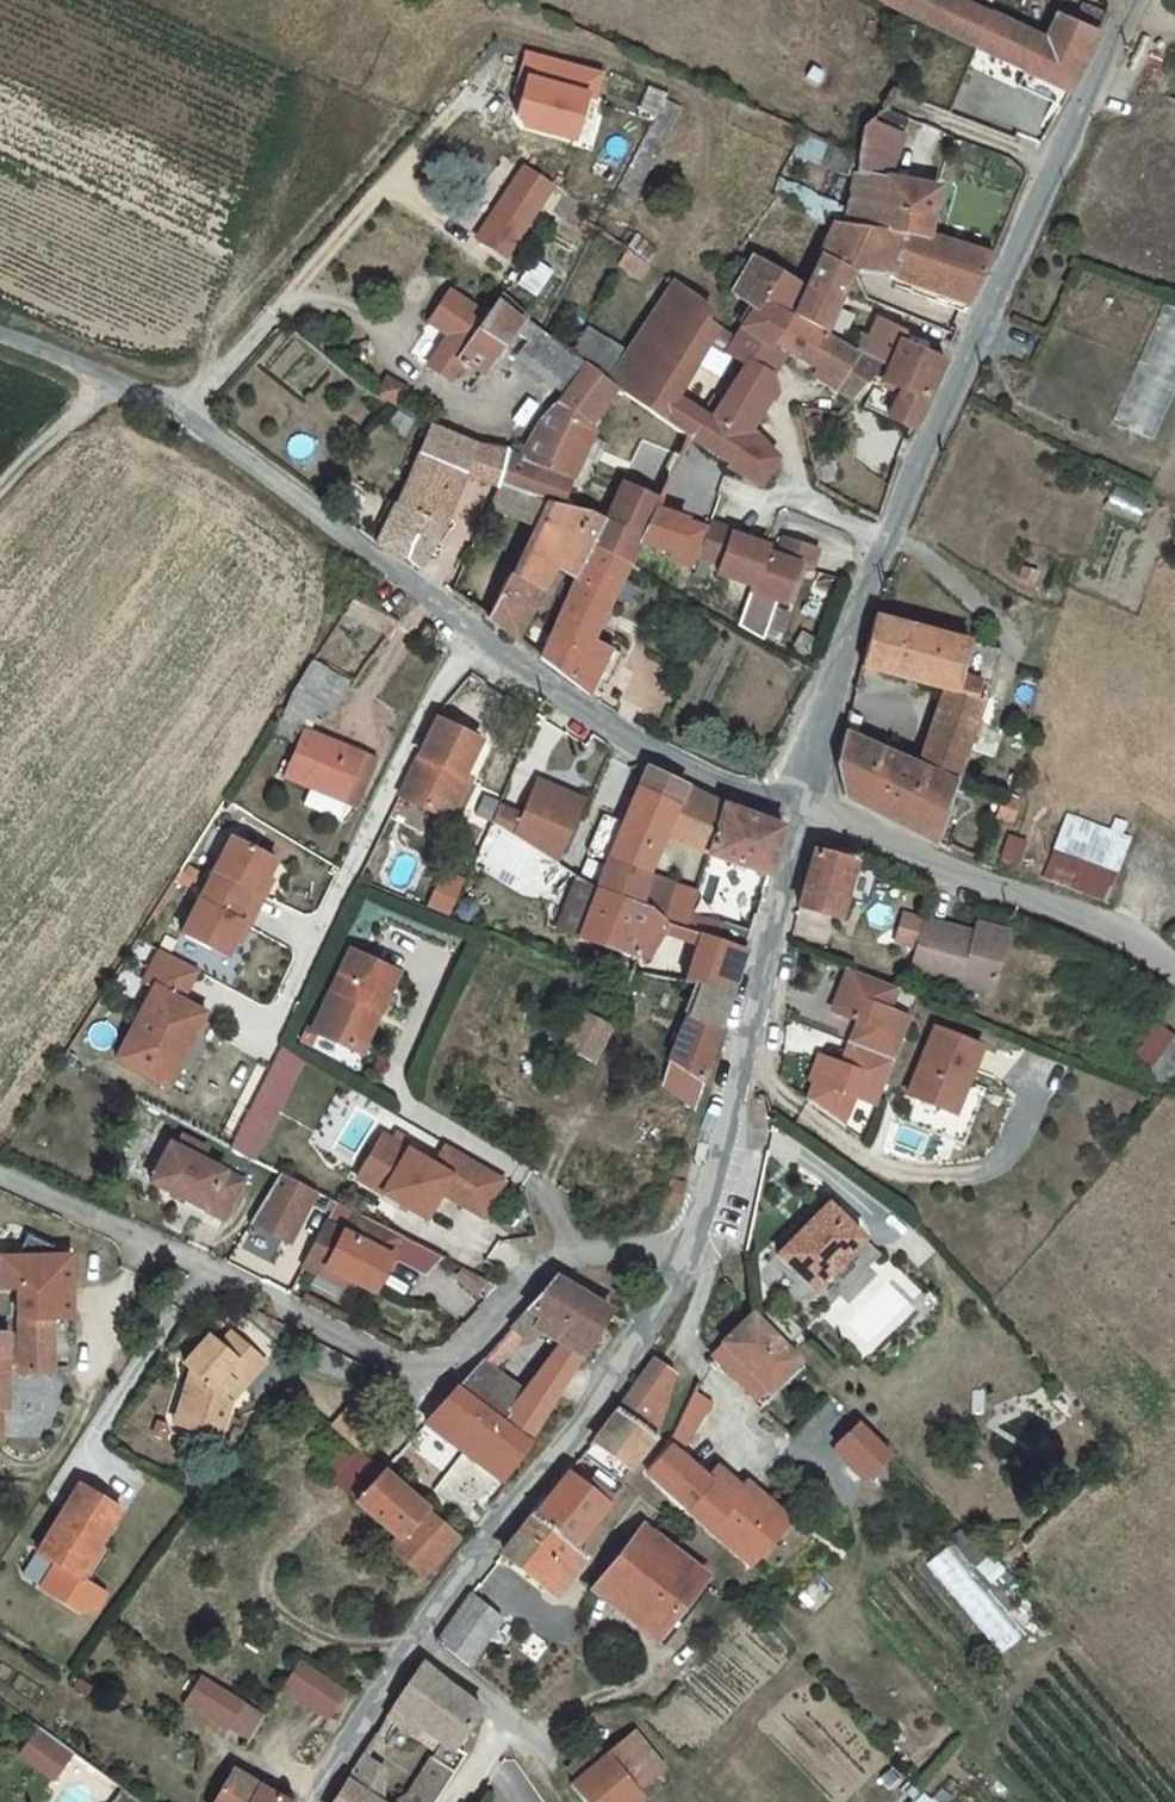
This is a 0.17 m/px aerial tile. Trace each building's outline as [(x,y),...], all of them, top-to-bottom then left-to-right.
[(921,28),(1070,95),(1098,37),(1100,33),(1063,13),(1046,42),(950,0),(859,0),(921,28)] [(604,81),(527,43),(505,88),(517,115),(574,143),(604,81)] [(637,112),(651,118),(619,193),(639,202),(680,104),(647,90),(637,112)] [(867,120),(853,148),(848,166),(880,174),(898,136),(867,120)] [(880,174),(848,166),(837,216),(913,226),(917,219),(930,185),(880,174)] [(519,173),(473,242),(500,260),(546,191),(519,173)] [(958,306),(986,245),(917,219),(913,226),(837,216),(826,215),(823,220),(811,249),(816,251),(788,316),(814,327),(816,327),(842,265),(890,269),(915,277),(911,289),(958,306)] [(659,271),(625,248),(615,263),(649,286),(659,271)] [(810,355),(823,330),(816,327),(814,327),(788,316),(784,315),(781,313),(796,277),(749,253),(729,290),(752,305),(740,324),(777,345),(779,339),(810,355)] [(522,285),(535,296),(553,275),(540,264),(522,285)] [(606,377),(623,390),(630,394),(695,297),(694,296),(675,282),(671,279),(631,340),(606,377)] [(467,351),(487,319),(447,295),(426,324),(449,340),(467,351)] [(630,394),(655,411),(685,433),(723,456),(721,460),(758,477),(775,452),(752,425),(764,404),(732,387),(716,417),(674,391),(719,326),(706,317),(710,309),(695,297),(630,394)] [(525,319),(498,300),(487,319),(467,351),(449,340),(428,369),(452,383),(460,369),(485,384),(525,319)] [(888,359),(897,334),(902,325),(875,313),(861,347),(876,354),(888,359)] [(568,350),(583,360),(587,363),(606,377),(631,340),(589,315),(568,350)] [(740,324),(733,336),(727,346),(748,356),(766,366),(777,345),(740,324)] [(876,354),(861,347),(860,347),(823,330),(810,355),(805,364),(850,386),(863,371),(876,354)] [(937,351),(897,334),(888,359),(876,354),(863,371),(889,381),(880,406),(909,417),(911,413),(913,406),(937,351)] [(764,404),(774,387),(766,366),(748,356),(732,387),(764,404)] [(587,363),(583,360),(555,405),(595,427),(623,390),(606,377),(587,363)] [(379,403),(398,413),(409,389),(386,377),(373,399),(379,403)] [(595,427),(555,405),(536,436),(563,446),(552,469),(573,476),(602,431),(595,427)] [(441,434),(430,431),(380,548),(394,556),(409,562),(423,570),(447,533),(454,515),(459,506),(470,480),(505,491),(516,457),(493,451),(475,446),(458,439),(449,438),(441,434)] [(563,446),(536,436),(522,459),(552,469),(563,446)] [(555,505),(573,476),(552,469),(522,459),(516,457),(505,491),(532,499),(545,502),(555,505)] [(673,468),(635,457),(632,465),(615,508),(603,504),(597,518),(589,537),(597,541),(630,559),(634,551),(642,537),(642,536),(654,515),(659,502),(661,496),(673,468)] [(518,555),(545,502),(532,499),(505,491),(489,545),(518,555)] [(589,537),(597,518),(555,505),(545,502),(518,555),(527,558),(516,578),(510,576),(492,618),(501,626),(522,640),(559,568),(574,538),(593,548),(597,541),(589,537)] [(703,539),(708,525),(708,522),(687,514),(687,513),(659,502),(654,515),(642,536),(642,537),(674,548),(673,554),(695,563),(699,551),(703,539)] [(730,532),(708,525),(703,539),(699,551),(721,558),(719,568),(753,579),(765,539),(731,529),(730,532)] [(778,550),(764,545),(751,585),(777,592),(786,595),(798,557),(810,561),(816,542),(783,531),(778,550)] [(581,578),(593,548),(574,538),(559,568),(581,578)] [(630,559),(597,541),(593,548),(581,578),(612,593),(618,584),(626,568),(630,559)] [(608,605),(612,593),(581,578),(575,591),(567,611),(599,626),(608,605)] [(777,592),(751,585),(740,620),(764,633),(777,592)] [(969,637),(874,615),(869,637),(858,670),(947,687),(937,715),(977,730),(980,720),(986,704),(991,688),(979,686),(984,674),(983,668),(961,663),(969,637)] [(547,658),(592,693),(616,644),(596,634),(563,620),(547,658)] [(1003,645),(969,637),(961,663),(983,668),(984,674),(995,676),(1003,645)] [(339,706),(350,676),(311,663),(300,693),(339,706)] [(295,692),(283,718),(305,728),(317,701),(295,692)] [(486,736),(438,715),(403,790),(452,813),(486,736)] [(920,765),(959,783),(977,730),(937,715),(920,765)] [(364,755),(305,728),(284,776),(310,787),(302,804),(335,819),(343,802),(364,755)] [(938,840),(959,783),(920,765),(845,730),(841,743),(840,753),(838,763),(841,794),(900,823),(922,833),(938,840)] [(375,760),(364,755),(343,802),(354,807),(375,760)] [(677,888),(643,869),(660,831),(682,781),(658,771),(629,827),(617,848),(613,857),(599,882),(616,891),(656,912),(666,915),(677,888)] [(501,799),(493,819),(558,860),(587,805),(563,793),(566,787),(548,776),(529,813),(501,799)] [(707,793),(682,781),(660,831),(703,847),(722,799),(707,793)] [(563,793),(587,805),(590,799),(566,787),(563,793)] [(1020,802),(1005,796),(998,817),(1013,823),(1020,802)] [(784,827),(722,799),(703,847),(697,861),(723,873),(730,857),(769,872),(784,827)] [(1055,849),(1113,870),(1117,872),(1130,838),(1122,835),(1126,824),(1115,820),(1111,830),(1068,815),(1055,849)] [(613,857),(617,848),(629,827),(610,817),(594,848),(613,857)] [(1026,842),(1009,836),(1001,857),(1018,863),(1026,842)] [(237,843),(211,891),(261,917),(269,901),(264,899),(281,867),(237,843)] [(795,907),(841,916),(852,855),(811,843),(795,907)] [(1055,849),(1044,877),(1102,899),(1113,870),(1055,849)] [(599,882),(581,873),(574,870),(556,919),(591,934),(644,952),(643,932),(656,912),(616,891),(599,882)] [(261,917),(211,891),(186,938),(230,962),(247,930),(252,933),(261,917)] [(980,937),(922,920),(910,972),(992,991),(1007,931),(983,925),(980,937)] [(735,987),(745,950),(704,931),(687,977),(693,978),(735,987)] [(402,973),(357,954),(322,1033),(360,1052),(378,1011),(383,1015),(402,973)] [(203,974),(166,955),(150,987),(160,992),(124,1065),(174,1091),(211,1017),(187,1005),(203,974)] [(840,1008),(851,1014),(843,1036),(905,1059),(916,1027),(892,1019),(905,993),(878,983),(852,972),(840,1008)] [(647,1091),(688,1105),(708,1052),(734,992),(735,987),(693,978),(647,1091)] [(604,1014),(570,1000),(556,1037),(590,1050),(595,1037),(604,1014)] [(1166,1026),(1139,1062),(1160,1077),(1174,1057),(1174,1033),(1166,1026)] [(905,1059),(843,1036),(836,1053),(825,1048),(810,1087),(856,1121),(867,1095),(889,1102),(905,1059)] [(991,1056),(944,1038),(918,1107),(956,1122),(970,1088),(979,1092),(991,1056)] [(310,1064),(284,1050),(230,1145),(257,1158),(310,1064)] [(484,1208),(504,1170),(449,1142),(438,1163),(384,1136),(375,1155),(386,1161),(374,1186),(427,1213),(440,1186),(484,1208)] [(243,1180),(168,1146),(166,1151),(147,1142),(133,1170),(152,1179),(149,1185),(223,1219),(243,1180)] [(386,1161),(375,1155),(363,1180),(374,1186),(386,1161)] [(324,1193),(285,1172),(256,1218),(295,1240),(324,1193)] [(672,1201),(680,1179),(666,1174),(664,1179),(658,1196),(672,1201)] [(865,1234),(808,1189),(764,1246),(820,1292),(865,1234)] [(416,1242),(368,1217),(358,1231),(336,1217),(318,1255),(339,1267),(344,1258),(366,1271),(361,1281),(389,1295),(416,1242)] [(11,1314),(43,1313),(61,1312),(59,1246),(17,1227),(7,1250),(0,1250),(0,1283),(9,1283),(11,1314)] [(437,1276),(441,1252),(418,1248),(414,1273),(437,1276)] [(437,1300),(465,1319),(488,1284),(460,1265),(437,1300)] [(568,1376),(605,1305),(551,1277),(508,1325),(528,1339),(540,1324),(560,1336),(548,1358),(568,1376)] [(765,1382),(795,1347),(745,1308),(741,1314),(733,1322),(722,1337),(716,1343),(765,1382)] [(0,1330),(0,1368),(11,1368),(44,1367),(43,1313),(11,1314),(11,1329),(0,1330)] [(178,1369),(170,1399),(195,1407),(190,1425),(209,1431),(221,1389),(255,1350),(223,1320),(210,1333),(201,1324),(179,1349),(189,1360),(178,1369)] [(447,1395),(526,1443),(553,1403),(527,1387),(501,1370),(528,1339),(508,1325),(461,1379),(447,1395)] [(655,1429),(671,1370),(652,1353),(614,1402),(655,1429)] [(527,1387),(553,1403),(568,1376),(548,1358),(527,1387)] [(671,1430),(688,1437),(703,1397),(687,1390),(685,1394),(679,1410),(673,1426),(671,1430)] [(447,1395),(439,1403),(421,1424),(500,1483),(526,1443),(447,1395)] [(165,1415),(190,1425),(195,1407),(170,1399),(165,1415)] [(630,1464),(637,1457),(654,1433),(655,1429),(614,1402),(588,1437),(630,1464)] [(886,1441),(855,1409),(832,1432),(862,1463),(886,1441)] [(388,1462),(469,1537),(493,1505),(505,1487),(500,1483),(421,1424),(418,1427),(391,1459),(388,1462)] [(667,1446),(647,1469),(686,1504),(734,1546),(759,1517),(709,1475),(683,1451),(688,1437),(671,1430),(667,1446)] [(373,1479),(380,1472),(358,1453),(338,1477),(359,1496),(373,1479)] [(719,1463),(709,1475),(759,1517),(734,1546),(751,1560),(791,1515),(748,1478),(744,1484),(719,1463)] [(359,1496),(357,1499),(401,1541),(393,1549),(422,1575),(454,1535),(380,1472),(373,1479),(359,1496)] [(531,1511),(576,1541),(605,1501),(561,1472),(531,1511)] [(120,1508),(73,1480),(34,1551),(53,1562),(88,1584),(108,1549),(98,1546),(120,1508)] [(591,1552),(576,1541),(531,1511),(501,1549),(499,1553),(565,1595),(591,1552)] [(704,1575),(643,1530),(605,1584),(665,1630),(704,1575)] [(949,1547),(929,1562),(1000,1654),(1020,1638),(949,1547)] [(53,1562),(34,1551),(19,1575),(38,1587),(53,1562)] [(88,1584),(53,1562),(38,1587),(80,1613),(100,1610),(109,1596),(88,1584)] [(505,1617),(473,1592),(442,1634),(471,1660),(505,1617)] [(467,1735),(483,1709),(477,1701),(468,1693),(455,1684),(422,1660),(392,1705),(423,1723),(429,1711),(443,1720),(467,1735)] [(345,1692),(302,1664),(286,1689),(328,1717),(345,1692)] [(200,1676),(184,1703),(204,1714),(219,1687),(200,1676)] [(259,1710),(219,1687),(204,1714),(242,1737),(259,1710)] [(467,1735),(443,1720),(391,1801),(427,1801),(471,1738),(467,1735)] [(589,1801),(620,1801),(642,1783),(633,1772),(660,1749),(635,1721),(608,1743),(575,1772),(567,1779),(572,1783),(589,1801)] [(32,1732),(13,1758),(45,1782),(65,1756),(32,1732)] [(227,1764),(206,1801),(286,1801),(288,1798),(227,1764)] [(343,1779),(328,1801),(386,1801),(343,1779)] [(107,1801),(134,1801),(116,1790),(107,1801)]
